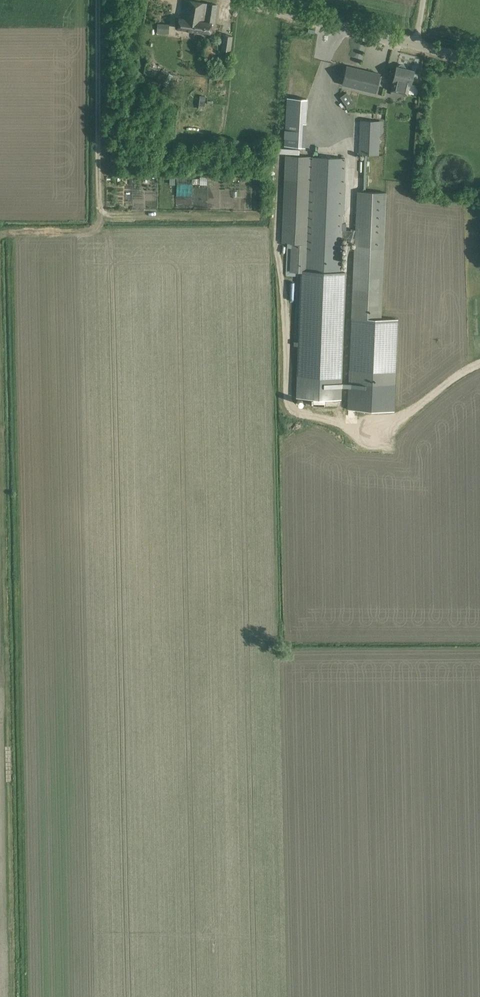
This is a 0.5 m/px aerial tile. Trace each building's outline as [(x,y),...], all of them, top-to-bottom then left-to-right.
[(194,30),(195,21),(200,21),(200,20),(205,21),(207,5),(210,6),(210,3),(207,3),(189,0),(185,0),(182,18),(179,18),(177,28),(194,30)] [(210,33),(211,23),(214,24),(217,5),(210,3),(210,6),(207,5),(205,21),(200,20),(200,21),(195,21),(194,30),(210,33)] [(156,33),(168,34),(169,23),(157,22),(156,33)] [(224,35),(222,45),(222,50),(230,51),(230,46),(232,36),(224,35)] [(413,71),(405,68),(405,67),(404,65),(401,64),(399,65),(398,67),(397,67),(393,80),(391,91),(407,95),(410,84),(413,71)] [(342,85),(375,92),(380,74),(347,66),(342,85)] [(162,69),(156,80),(167,86),(173,75),(162,69)] [(340,96),(346,107),(353,103),(347,92),(340,96)] [(286,114),(286,122),(306,123),(307,115),(286,114)] [(358,154),(380,155),(380,133),(384,133),(384,121),(360,120),(358,154)] [(343,230),(346,158),(284,156),(282,232),(307,232),(307,245),(291,244),(290,272),(300,272),(296,396),(306,397),(306,406),(326,406),(326,398),(341,398),(346,272),(341,272),(342,238),(355,238),(351,318),(348,409),(393,411),(397,320),(382,319),(387,192),(357,191),(356,231),(343,230)]
